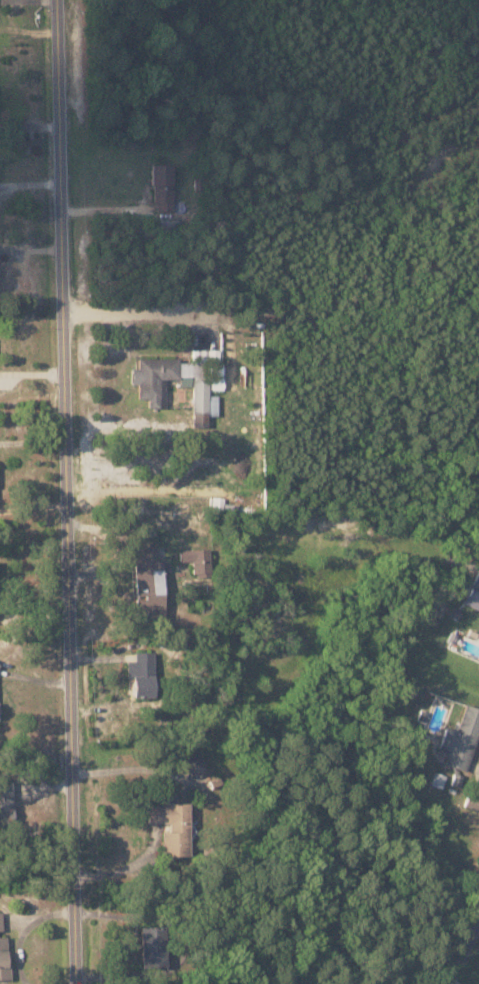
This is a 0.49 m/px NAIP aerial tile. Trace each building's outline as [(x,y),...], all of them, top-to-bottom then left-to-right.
[(193,361),(180,361),(180,358),(139,356),(139,367),(133,367),(132,383),(139,383),(138,398),(150,398),(149,406),(165,407),(166,378),(181,379),(181,385),(194,385),(192,427),(208,427),(208,415),(218,415),(218,395),(210,395),(210,389),(222,389),(223,349),(193,348),(193,361)] [(156,545),(135,545),(137,617),(165,617),(164,572),(170,572),(169,560),(156,561),(156,545)] [(180,561),(193,561),(194,576),(211,575),(210,548),(180,549),(180,561)] [(478,608),(478,590),(472,586),(465,602),(478,608)] [(134,697),(155,697),(154,651),(135,651),(135,660),(128,660),(128,678),(134,678),(134,697)] [(466,703),(458,730),(446,726),(439,751),(448,754),(445,764),(468,771),(478,736),(478,707),(466,703)] [(431,785),(442,788),(446,775),(435,772),(431,785)] [(0,781),(0,823),(14,823),(12,781),(0,781)] [(468,790),(464,806),(478,811),(478,793),(468,790)] [(190,803),(148,803),(148,823),(169,823),(169,831),(162,831),(162,856),(190,856),(190,803)] [(0,911),(0,979),(9,979),(9,934),(3,934),(2,911),(0,911)] [(167,968),(167,926),(142,927),(143,968),(167,968)]
